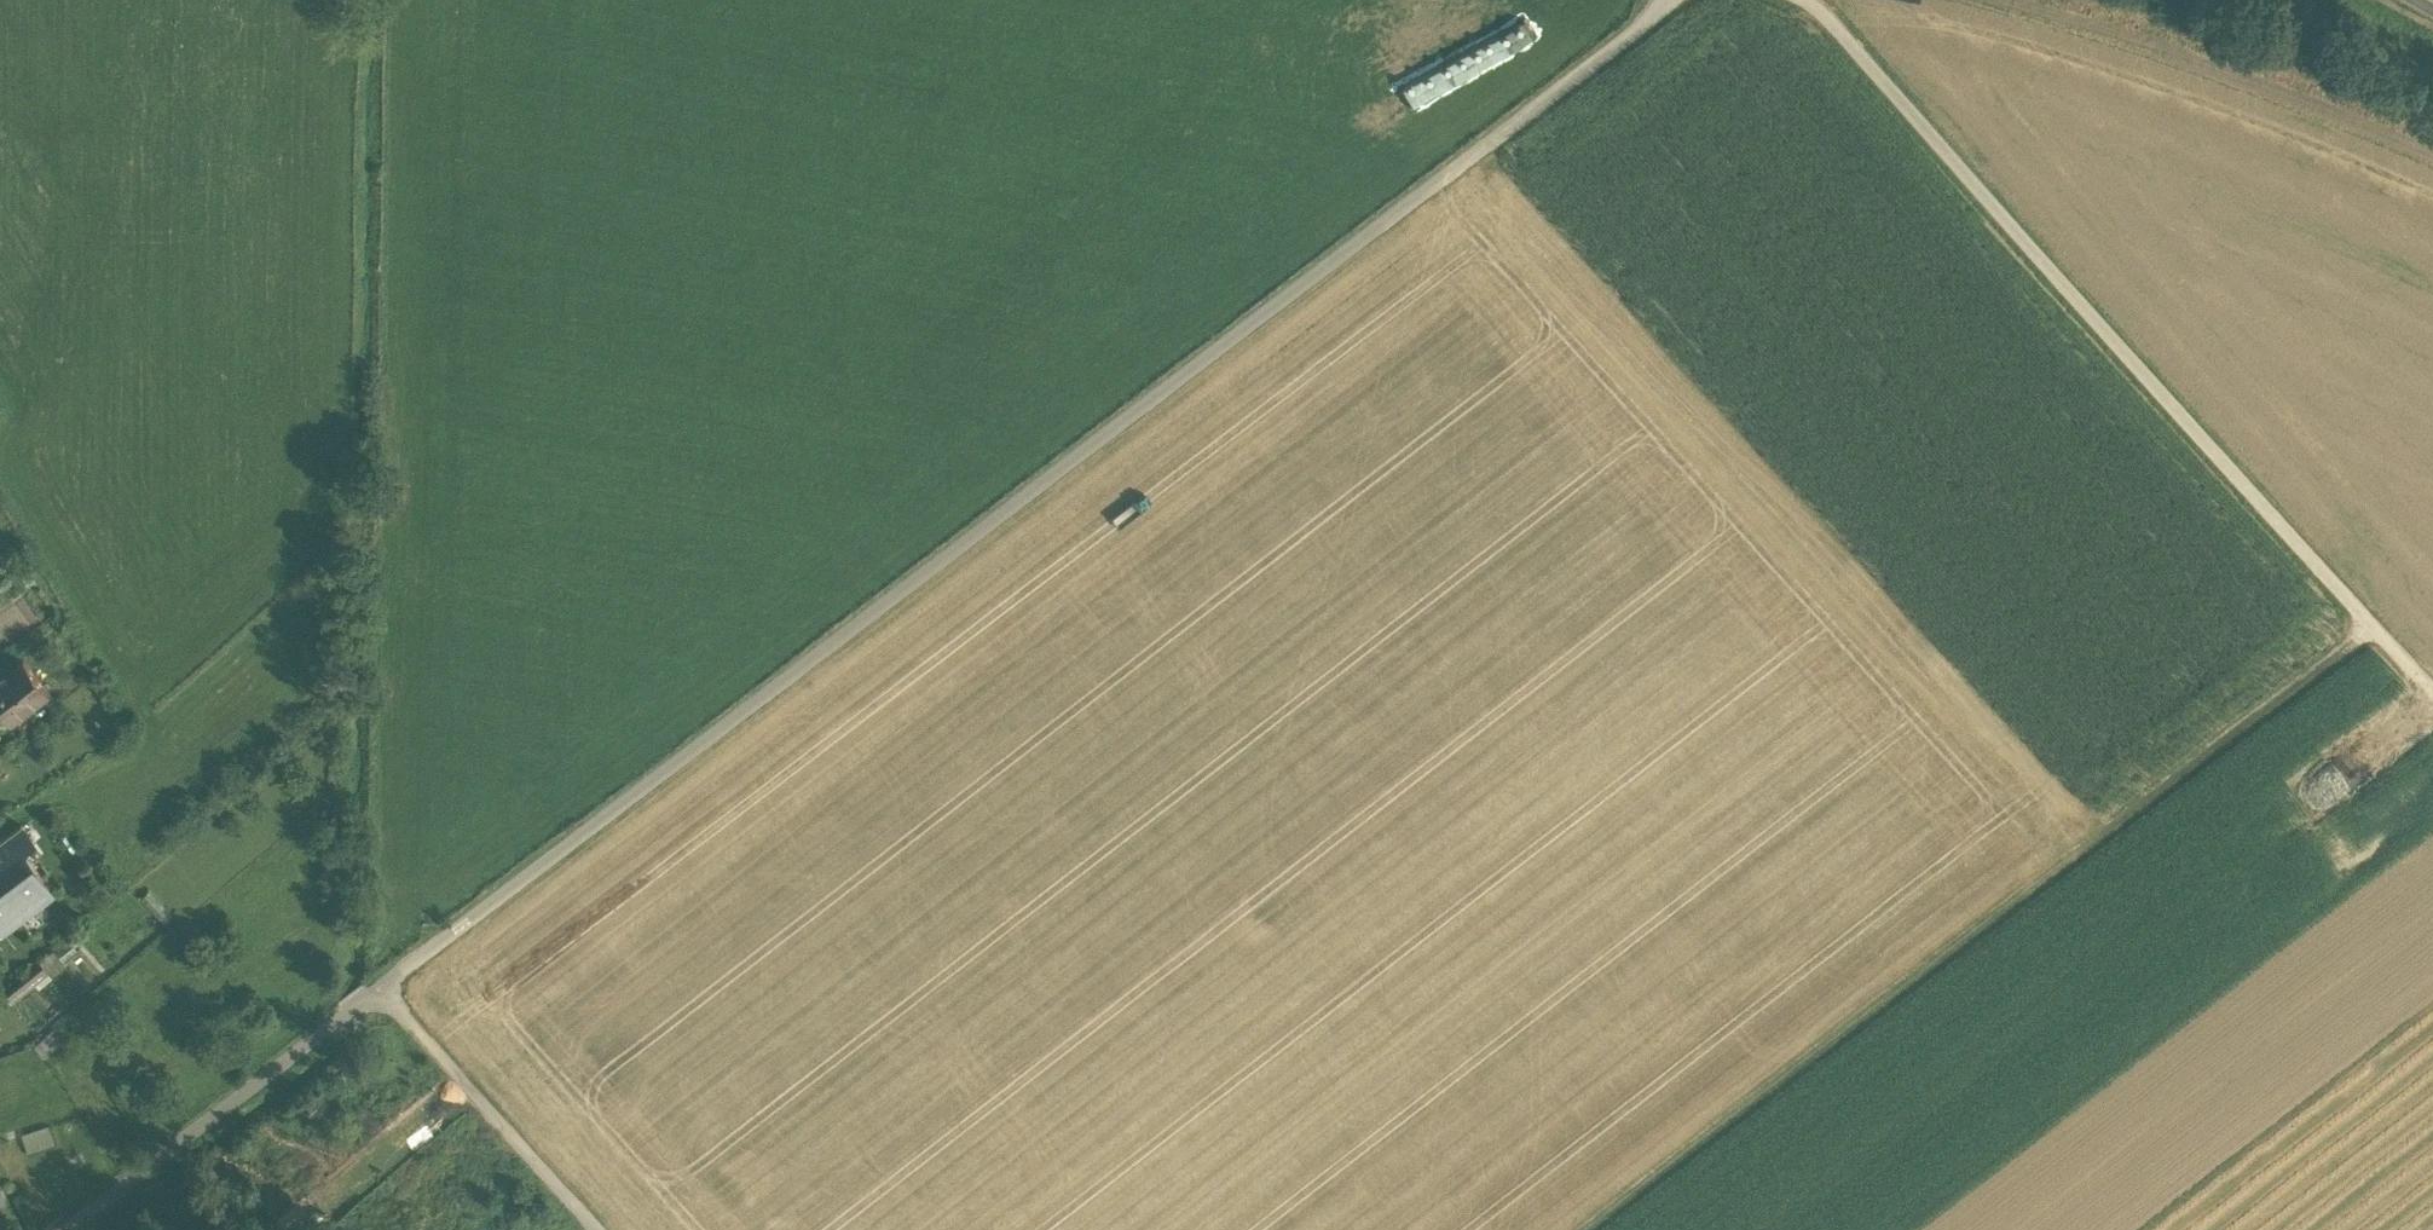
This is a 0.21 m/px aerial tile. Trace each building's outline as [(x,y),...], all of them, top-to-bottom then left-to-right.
[(0,677),(0,707),(10,721),(49,691),(24,658),(0,677)] [(0,840),(0,862),(19,847),(20,848),(32,839),(21,824),(0,840)] [(19,847),(0,862),(0,922),(2,924),(15,914),(19,919),(40,903),(37,898),(50,888),(20,848),(19,847)]
